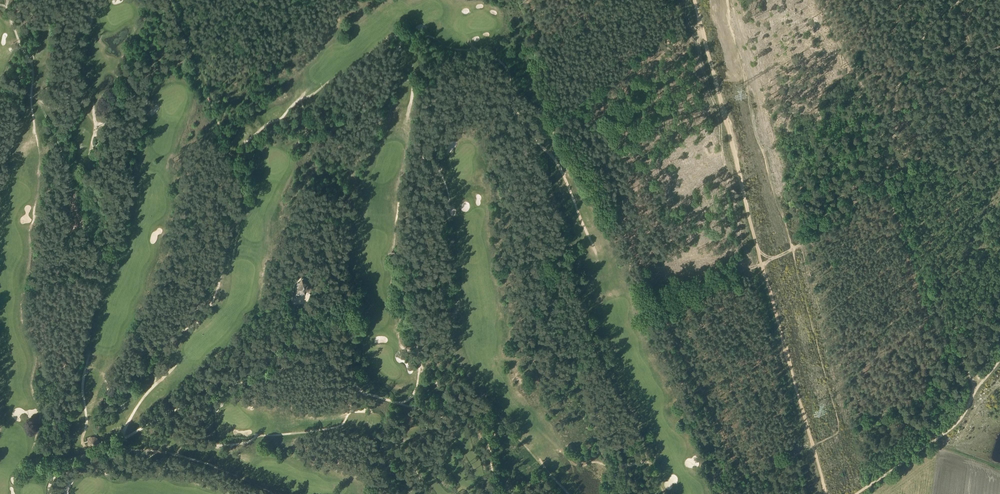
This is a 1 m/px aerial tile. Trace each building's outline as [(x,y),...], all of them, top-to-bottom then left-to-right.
[(416,26),(418,33),(425,30),(423,24),(416,26)] [(310,283),(302,279),(298,289),(305,293),(310,283)]
